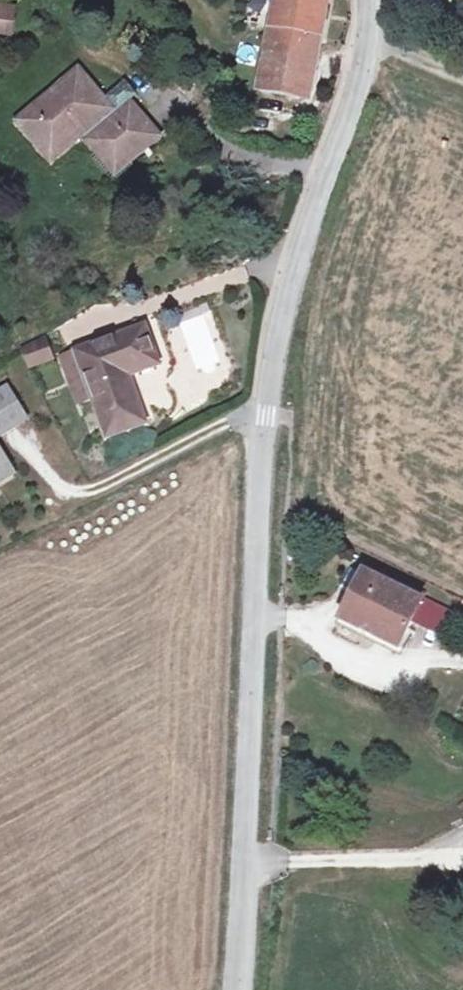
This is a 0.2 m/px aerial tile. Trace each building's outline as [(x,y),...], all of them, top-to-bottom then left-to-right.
[(329,0),(277,0),(261,94),(301,100),(312,37),(322,39),(329,0)] [(0,5),(0,33),(9,35),(12,7),(0,5)] [(63,87),(35,111),(41,118),(26,130),(39,146),(40,145),(47,152),(58,143),(66,153),(88,135),(95,144),(93,145),(99,153),(92,159),(113,185),(133,168),(129,163),(158,138),(129,103),(136,97),(125,84),(107,100),(109,103),(106,106),(81,78),(67,91),(63,87)] [(157,364),(144,328),(61,358),(72,387),(87,381),(93,397),(108,437),(145,424),(127,376),(157,364)] [(28,369),(54,359),(46,337),(19,347),(28,369)] [(78,403),(93,397),(87,381),(72,387),(78,403)] [(25,417),(8,388),(0,393),(0,432),(25,417)] [(12,472),(0,452),(0,479),(12,472)] [(372,567),(368,575),(423,602),(426,595),(372,567)] [(341,620),(399,649),(413,622),(423,602),(368,575),(364,573),(341,620)] [(450,616),(423,602),(413,622),(440,635),(450,616)]
